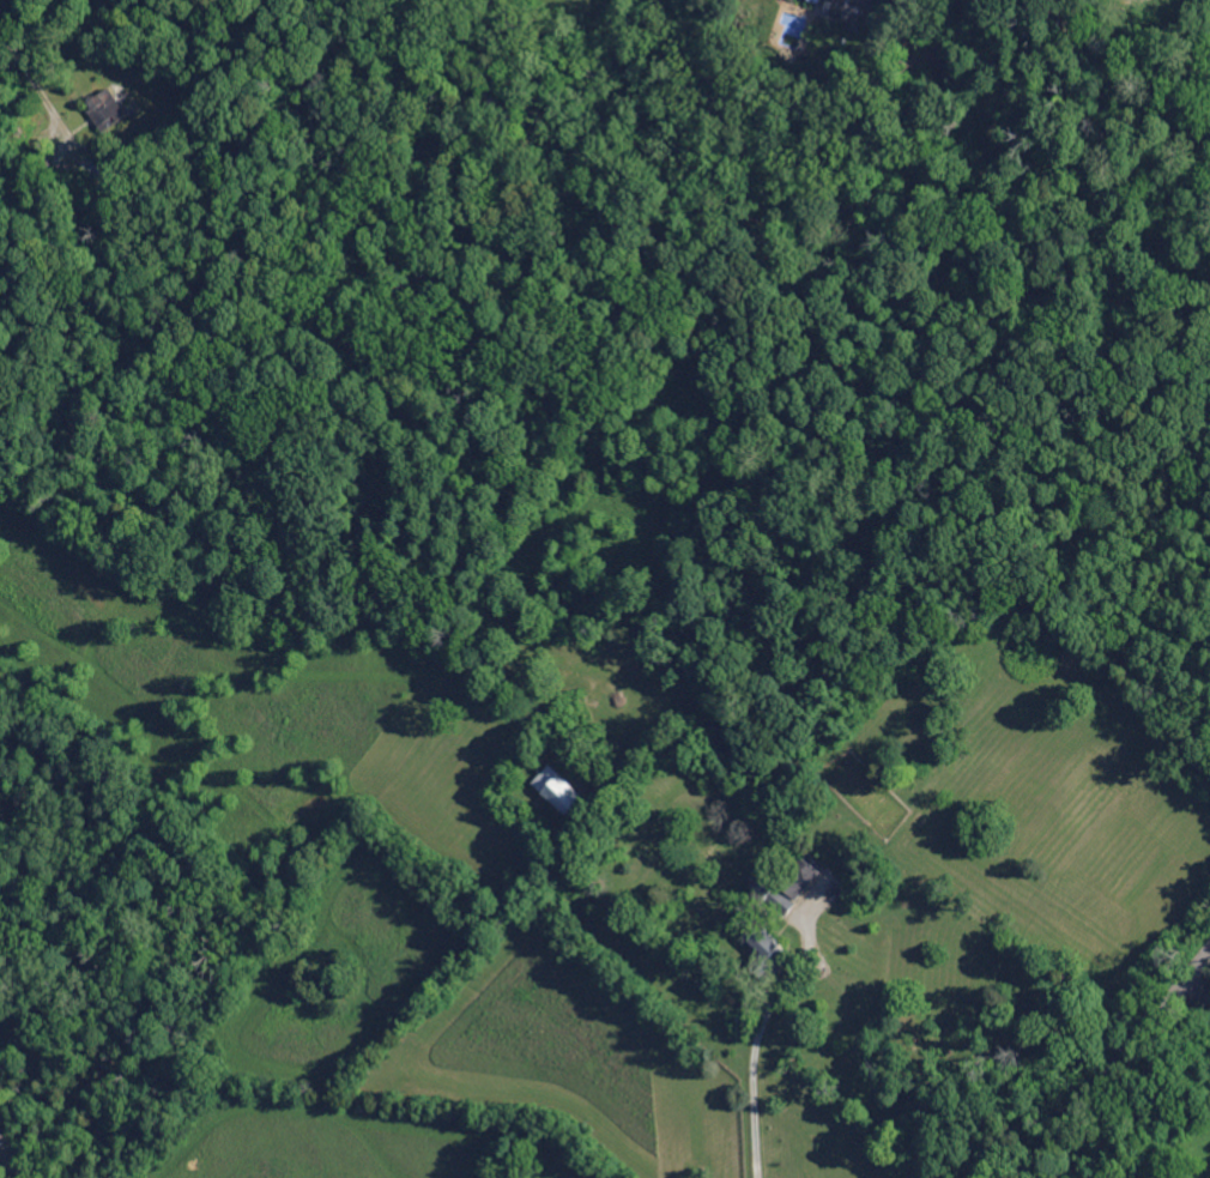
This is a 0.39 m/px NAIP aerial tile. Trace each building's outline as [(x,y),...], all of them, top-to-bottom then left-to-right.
[(829,13),(852,19),(857,4),(848,2),(849,0),(833,0),(829,13)] [(85,103),(103,129),(127,112),(109,86),(85,103)] [(532,782),(567,814),(585,795),(550,763),(532,782)] [(785,913),(821,870),(804,856),(768,899),(785,913)] [(770,962),(785,948),(764,924),(749,937),(770,962)]
